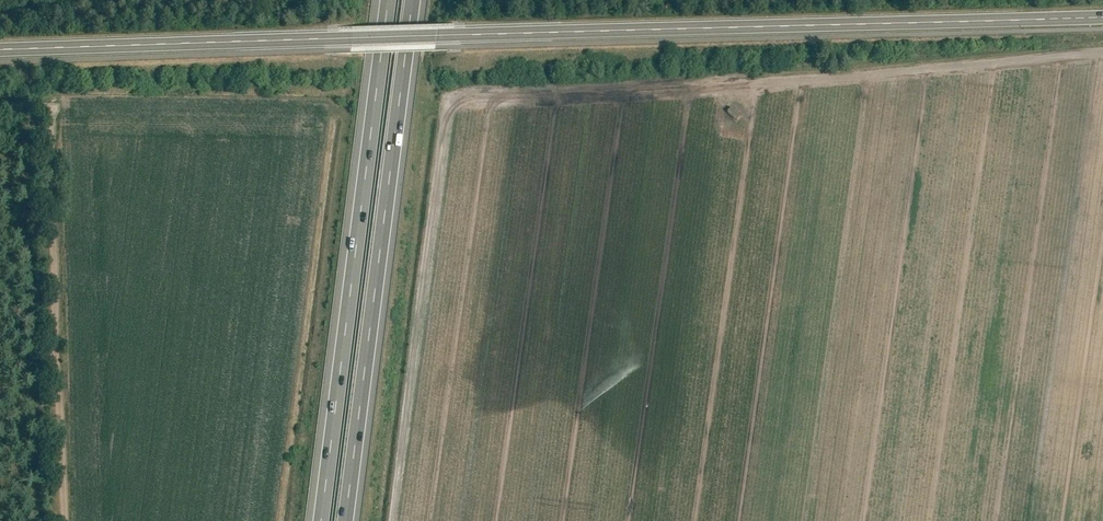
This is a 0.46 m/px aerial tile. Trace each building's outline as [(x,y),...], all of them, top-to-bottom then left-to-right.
[(735,119),(739,115),(730,106),(726,110),(735,119)]
